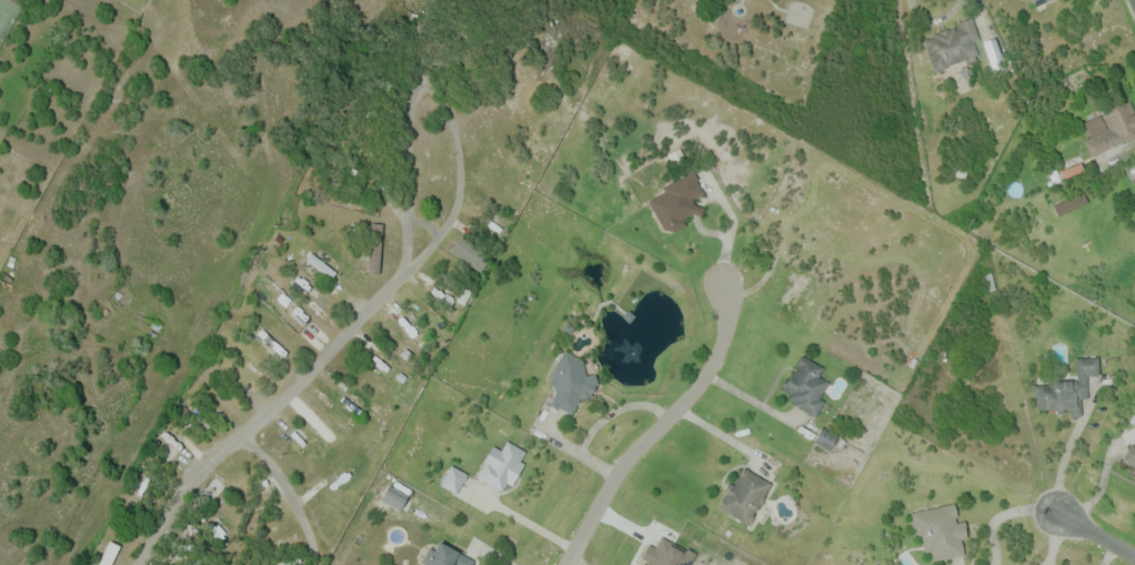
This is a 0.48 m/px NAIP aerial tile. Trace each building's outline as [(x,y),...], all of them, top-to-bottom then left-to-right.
[(932,30),(973,17),(983,47),(973,50),(976,60),(936,74),(925,44),(936,40),(932,30)] [(982,42),(992,70),(1003,66),(993,38),(982,42)] [(1129,95),(1134,108),(1134,138),(1092,158),(1083,139),(1092,135),(1084,117),(1129,95)] [(1079,159),(1085,171),(1055,185),(1049,172),(1079,159)] [(693,169),(705,189),(695,194),(706,213),(669,236),(645,196),(693,169)] [(1084,191),(1089,202),(1058,216),(1053,205),(1084,191)] [(372,222),(384,223),(380,274),(368,273),(372,222)] [(451,250),(462,233),(492,256),(480,273),(451,250)] [(307,260),(313,253),(337,273),(331,281),(307,260)] [(422,289),(438,265),(475,292),(460,315),(422,289)] [(388,316),(393,309),(426,337),(420,344),(388,316)] [(260,335),(264,330),(289,353),(283,357),(260,335)] [(391,372),(385,379),(356,352),(362,346),(391,372)] [(551,373),(564,350),(583,361),(586,376),(596,373),(600,385),(593,393),(594,397),(582,402),(580,400),(570,415),(550,404),(556,394),(551,373)] [(801,353),(831,371),(825,379),(835,385),(816,417),(786,400),(791,392),(781,386),(801,353)] [(1075,357),(1099,356),(1101,376),(1089,376),(1089,397),(1078,397),(1079,417),(1071,418),(1071,414),(1056,415),(1056,411),(1037,410),(1034,410),(1033,384),(1045,384),(1045,379),(1075,379),(1075,357)] [(838,435),(831,450),(814,441),(823,426),(838,435)] [(494,443),(503,447),(508,440),(523,448),(519,457),(526,462),(512,487),(504,482),(499,491),(475,476),(494,443)] [(1132,442),(1134,444),(1134,475),(1132,473),(1133,470),(1119,462),(1132,442)] [(452,465),(469,474),(458,494),(441,484),(452,465)] [(737,485),(747,468),(773,484),(750,525),(715,505),(730,480),(737,485)] [(222,473),(234,487),(213,504),(202,491),(222,473)] [(273,475),(281,502),(248,513),(240,486),(273,475)] [(381,500),(389,485),(409,496),(400,511),(381,500)] [(965,521),(971,542),(960,544),(962,555),(931,562),(926,542),(916,544),(908,513),(950,503),(955,524),(965,521)] [(231,532),(224,543),(193,521),(201,511),(231,532)] [(660,536),(654,548),(647,544),(641,557),(648,561),(646,564),(687,564),(694,553),(660,536)] [(476,561),(474,564),(460,564),(420,564),(434,537),(476,561)] [(121,546),(112,564),(102,564),(100,564),(111,541),(121,546)]
